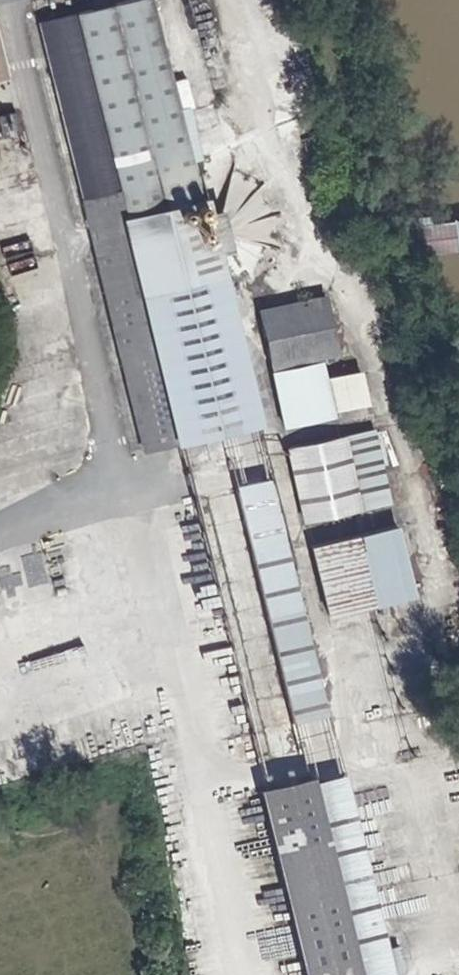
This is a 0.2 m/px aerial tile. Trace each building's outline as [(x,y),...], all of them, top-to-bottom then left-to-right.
[(248,432),(202,241),(200,229),(174,122),(208,112),(180,0),(150,0),(51,23),(45,4),(27,8),(86,249),(89,262),(140,460),(248,432)] [(0,120),(0,138),(12,136),(8,118),(0,120)] [(251,325),(264,380),(311,368),(325,363),(314,309),(251,325)] [(311,368),(264,380),(266,388),(313,376),(311,368)] [(325,430),(313,376),(266,388),(278,442),(325,430)] [(338,451),(284,463),(303,536),(355,523),(338,451)] [(263,474),(230,481),(279,718),(311,711),(263,474)] [(366,564),(314,579),(328,633),(380,619),(366,564)] [(319,799),(354,974),(378,974),(342,794),(319,799)] [(306,974),(354,974),(319,799),(273,808),(306,974)]
